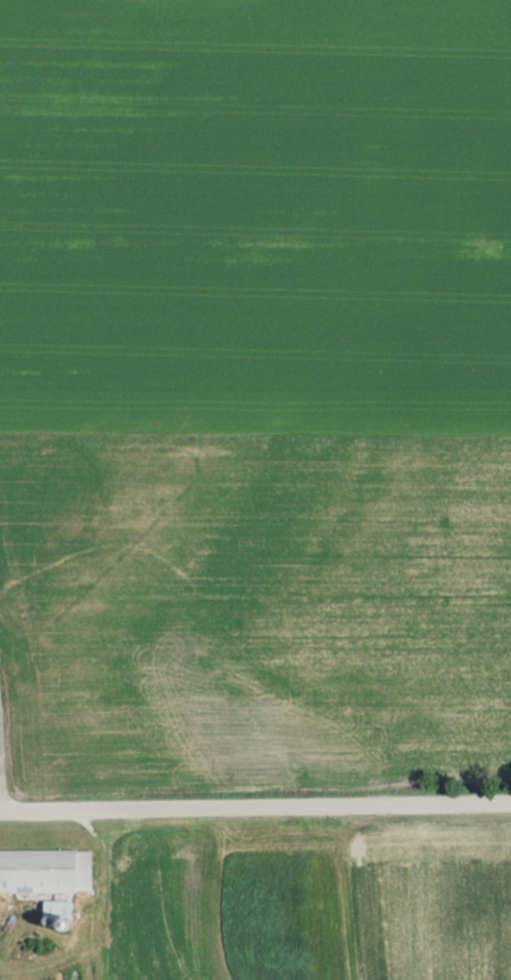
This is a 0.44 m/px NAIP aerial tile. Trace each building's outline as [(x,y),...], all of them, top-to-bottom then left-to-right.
[(92,891),(92,849),(0,849),(0,892),(92,891)] [(73,918),(73,900),(45,900),(45,918),(73,918)]
